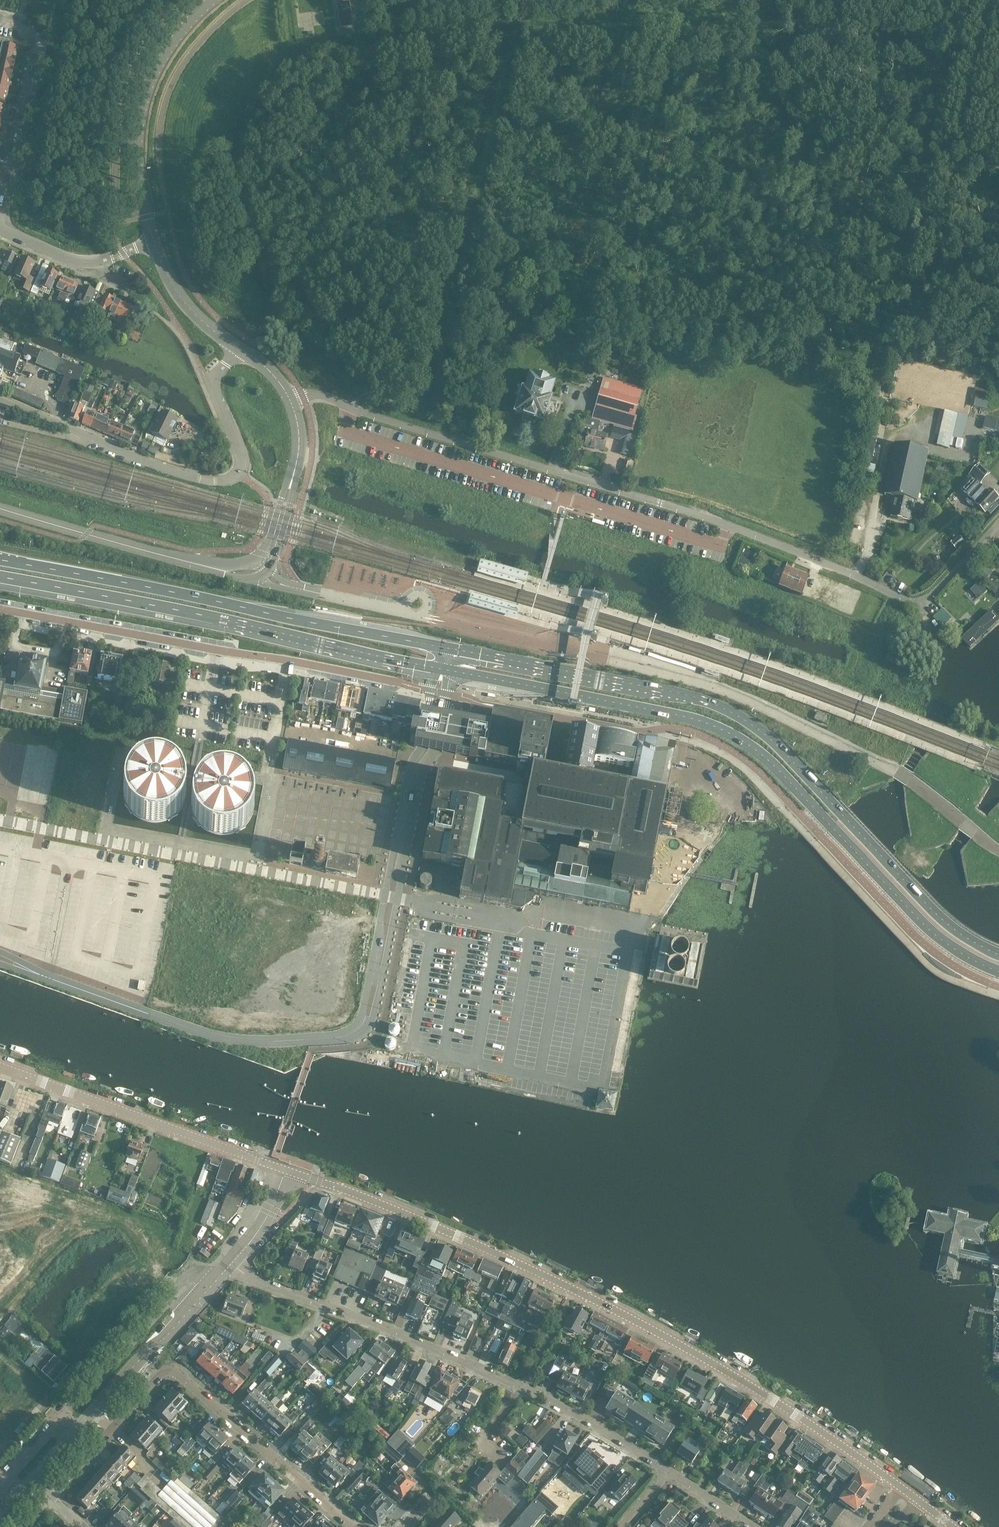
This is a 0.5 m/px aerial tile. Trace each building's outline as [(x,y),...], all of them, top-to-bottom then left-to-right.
[(337,4),(340,28),(352,26),(349,2),(337,4)] [(18,48),(2,44),(2,45),(0,44),(0,50),(1,50),(0,53),(0,56),(15,59),(18,48)] [(15,59),(0,56),(0,67),(13,70),(15,59)] [(0,67),(0,78),(11,81),(13,70),(0,67)] [(11,81),(0,78),(0,90),(8,92),(11,81)] [(8,92),(0,90),(0,101),(6,103),(8,92)] [(0,261),(0,264),(3,265),(1,270),(10,274),(14,266),(13,266),(17,257),(2,250),(0,255),(0,261)] [(20,288),(28,292),(34,280),(28,277),(34,264),(22,258),(14,276),(24,280),(20,288)] [(40,287),(50,292),(58,275),(47,270),(43,280),(37,277),(30,292),(36,295),(40,287)] [(61,293),(64,294),(70,280),(62,276),(56,290),(61,293)] [(64,294),(68,296),(73,298),(79,284),(70,280),(64,294)] [(78,301),(87,305),(89,306),(90,304),(93,305),(99,293),(95,291),(84,286),(78,301)] [(64,294),(61,293),(60,294),(59,294),(59,296),(56,302),(52,310),(56,312),(64,294)] [(64,294),(56,312),(56,314),(61,316),(65,307),(63,306),(64,305),(68,296),(64,294)] [(98,308),(109,314),(114,317),(112,321),(124,326),(126,322),(128,323),(135,309),(104,295),(98,308)] [(136,342),(139,336),(129,331),(126,338),(136,342)] [(19,355),(23,347),(0,339),(0,373),(3,374),(2,377),(10,381),(20,356),(19,355)] [(69,405),(80,379),(84,369),(41,351),(36,364),(65,376),(59,391),(55,396),(57,400),(69,405)] [(550,400),(552,397),(550,396),(554,382),(528,374),(524,388),(523,388),(521,391),(518,390),(515,392),(514,395),(515,398),(519,399),(515,413),(523,416),(522,421),(533,425),(535,419),(544,422),(545,419),(550,421),(556,402),(550,400)] [(113,389),(117,381),(107,376),(103,384),(113,389)] [(604,423),(608,424),(608,423),(632,430),(637,416),(635,416),(639,400),(642,389),(603,378),(600,389),(595,405),(595,406),(594,410),(591,420),(600,422),(604,423)] [(136,398),(138,393),(128,388),(125,392),(136,398)] [(978,392),(976,406),(986,407),(988,393),(978,392)] [(88,403),(91,396),(84,393),(81,400),(88,403)] [(81,401),(79,406),(75,404),(69,418),(78,422),(84,408),(86,403),(81,401)] [(963,438),(968,415),(945,410),(937,446),(949,448),(950,446),(955,447),(958,437),(963,438)] [(90,427),(95,416),(87,412),(82,424),(90,427)] [(148,431),(167,441),(177,420),(162,412),(155,425),(152,423),(148,431)] [(132,423),(135,416),(129,413),(126,421),(132,423)] [(998,430),(998,418),(987,415),(984,426),(998,430)] [(90,427),(98,431),(106,434),(111,423),(95,416),(90,427)] [(600,422),(591,420),(584,418),(581,431),(588,433),(585,446),(603,450),(606,436),(597,434),(600,422)] [(118,439),(123,428),(111,423),(106,434),(118,439)] [(629,456),(636,431),(613,425),(610,436),(622,439),(618,453),(629,456)] [(130,445),(135,433),(123,428),(118,439),(130,445)] [(132,442),(138,444),(141,435),(135,433),(132,442)] [(910,521),(914,504),(916,504),(917,501),(918,502),(929,451),(895,444),(884,494),(896,497),(891,517),(910,521)] [(155,455),(157,450),(150,447),(148,452),(155,455)] [(991,474),(985,468),(980,464),(969,475),(977,482),(977,483),(974,480),(964,492),(968,496),(969,497),(967,501),(971,504),(975,502),(977,504),(987,493),(980,485),(991,474)] [(977,504),(985,512),(998,498),(998,497),(990,490),(987,493),(977,504)] [(751,557),(741,554),(738,562),(737,566),(742,568),(743,564),(748,566),(751,557)] [(485,562),(482,576),(523,587),(527,573),(485,562)] [(987,581),(989,579),(988,577),(991,573),(983,565),(977,570),(985,579),(987,581)] [(801,596),(806,580),(807,577),(785,568),(778,587),(801,596)] [(979,582),(972,589),(980,598),(987,591),(979,582)] [(952,592),(946,597),(955,606),(960,601),(952,592)] [(485,593),(481,608),(516,618),(520,603),(485,593)] [(986,602),(953,632),(969,648),(998,620),(998,615),(986,602)] [(67,684),(73,685),(75,674),(88,676),(92,655),(91,655),(91,653),(91,652),(90,652),(84,651),(83,653),(79,652),(79,654),(73,653),(70,672),(69,672),(67,684)] [(97,679),(118,683),(122,660),(101,656),(99,669),(96,668),(95,671),(98,672),(97,679)] [(82,725),(88,693),(64,689),(64,691),(46,688),(46,689),(43,689),(43,690),(41,690),(47,662),(21,657),(15,688),(13,688),(14,686),(6,684),(6,687),(4,686),(4,683),(0,683),(0,711),(82,725)] [(91,692),(93,679),(87,678),(84,691),(91,692)] [(312,683),(308,700),(309,700),(317,702),(323,703),(327,683),(327,682),(321,681),(321,682),(317,681),(317,680),(312,680),(312,683)] [(299,691),(296,705),(303,706),(302,711),(308,712),(309,707),(307,707),(309,700),(308,700),(312,683),(302,681),(300,691),(299,691)] [(127,683),(120,682),(118,695),(125,696),(127,683)] [(327,683),(323,703),(336,705),(340,686),(327,683)] [(340,708),(358,712),(362,690),(344,686),(340,708)] [(374,718),(379,693),(368,691),(362,720),(368,721),(369,720),(374,721),(374,718)] [(163,705),(169,706),(171,694),(165,693),(163,705)] [(384,720),(389,695),(379,693),(374,718),(384,720)] [(394,722),(399,699),(396,698),(397,696),(389,695),(384,720),(394,722)] [(404,727),(410,701),(399,699),(394,722),(403,724),(403,726),(404,727)] [(410,701),(404,727),(406,727),(406,725),(410,725),(411,719),(417,720),(420,703),(410,701)] [(417,727),(411,726),(409,737),(415,738),(414,746),(423,748),(436,751),(446,752),(468,757),(543,771),(552,724),(492,713),(490,726),(453,719),(442,717),(429,715),(420,713),(417,727)] [(842,723),(829,718),(826,724),(839,729),(842,723)] [(543,771),(532,769),(527,793),(505,788),(506,785),(439,772),(422,859),(465,868),(459,898),(520,909),(532,901),(533,893),(629,912),(633,892),(645,894),(660,820),(674,822),(677,806),(664,803),(675,747),(571,728),(562,775),(543,771)] [(395,760),(384,758),(288,739),(284,764),(283,770),(379,788),(389,790),(390,786),(393,767),(395,760)] [(189,797),(196,761),(189,760),(184,786),(182,781),(180,777),(177,773),(173,769),(169,767),(164,765),(159,764),(154,763),(149,764),(145,765),(140,767),(136,769),(132,773),(129,777),(126,782),(125,787),(124,792),(124,797),(125,802),(127,807),(129,811),(133,815),(137,819),(141,821),(146,823),(151,824),(156,824),(162,824),(166,822),(171,819),(175,816),(179,812),(182,808),(184,803),(185,800),(185,796),(189,797)] [(215,777),(210,779),(205,781),(201,784),(198,788),(203,763),(196,761),(189,797),(193,798),(192,801),(192,805),(192,810),(193,815),(195,820),(197,825),(201,829),(205,832),(209,835),(214,836),(220,837),(225,837),(230,836),(235,835),(240,832),(244,829),(247,825),(250,820),(252,815),(252,812),(253,808),(253,803),(252,798),(250,793),(247,789),(244,785),(240,781),(235,779),(230,777),(225,776),(220,776),(215,777)] [(92,776),(82,775),(81,789),(91,790),(92,776)] [(306,867),(358,875),(360,860),(309,852),(306,867)] [(656,940),(649,977),(696,986),(703,950),(656,940)] [(409,992),(411,976),(399,975),(397,991),(409,992)] [(144,991),(145,983),(139,981),(137,990),(144,991)] [(398,1024),(389,1025),(390,1035),(399,1033),(398,1024)] [(388,1048),(395,1046),(392,1037),(386,1039),(388,1048)] [(6,1107),(13,1089),(0,1084),(0,1105),(6,1107)] [(44,1112),(39,1127),(46,1130),(49,1120),(57,1123),(58,1121),(61,1122),(65,1111),(67,1105),(57,1102),(56,1104),(52,1103),(48,1114),(44,1112)] [(71,1107),(68,1113),(65,1111),(61,1122),(62,1122),(62,1121),(65,1122),(67,1118),(81,1123),(85,1112),(71,1107)] [(83,1124),(80,1131),(94,1136),(100,1118),(89,1114),(85,1124),(83,1124)] [(79,1127),(72,1125),(68,1135),(75,1137),(79,1127)] [(0,1138),(0,1161),(10,1165),(20,1139),(2,1132),(0,1138)] [(138,1162),(143,1147),(131,1142),(126,1157),(138,1162)] [(86,1171),(92,1156),(81,1152),(75,1167),(86,1171)] [(221,1160),(208,1155),(199,1181),(205,1183),(208,1172),(206,1172),(207,1169),(216,1173),(221,1160)] [(48,1160),(42,1176),(59,1183),(65,1166),(48,1160)] [(222,1160),(213,1187),(224,1191),(233,1164),(222,1160)] [(238,1166),(227,1196),(226,1195),(217,1220),(228,1224),(237,1214),(241,1204),(242,1201),(246,1192),(248,1186),(254,1188),(259,1174),(238,1166)] [(78,1190),(81,1181),(63,1175),(60,1183),(78,1190)] [(139,1178),(132,1175),(128,1187),(134,1189),(139,1178)] [(120,1197),(109,1193),(106,1200),(118,1204),(120,1197)] [(122,1201),(123,1201),(121,1205),(125,1206),(127,1203),(130,1196),(125,1194),(122,1201)] [(317,1212),(314,1220),(320,1223),(317,1231),(323,1233),(329,1218),(324,1216),(324,1215),(330,1200),(315,1195),(309,1209),(317,1212)] [(221,1205),(209,1200),(200,1223),(212,1228),(221,1205)] [(329,1218),(323,1233),(323,1235),(329,1238),(334,1224),(340,1227),(341,1224),(350,1228),(356,1212),(341,1206),(336,1219),(330,1217),(329,1218)] [(376,1235),(382,1219),(360,1211),(353,1229),(365,1234),(361,1244),(366,1246),(369,1239),(373,1240),(371,1245),(377,1247),(382,1237),(376,1235)] [(960,1249),(962,1239),(981,1244),(985,1226),(965,1222),(967,1216),(950,1213),(949,1218),(930,1214),(926,1232),(945,1236),(937,1274),(954,1278),(959,1255),(993,1262),(993,1266),(998,1267),(998,1258),(960,1249)] [(403,1231),(398,1244),(392,1241),(385,1257),(386,1258),(386,1256),(392,1259),(391,1260),(392,1260),(394,1254),(405,1258),(414,1236),(403,1232),(403,1231)] [(295,1250),(296,1247),(300,1237),(295,1235),(290,1244),(285,1257),(291,1259),(288,1266),(302,1272),(308,1256),(295,1250)] [(424,1241),(414,1236),(405,1258),(415,1263),(413,1269),(414,1269),(414,1268),(418,1269),(425,1254),(420,1253),(425,1240),(424,1240),(424,1241)] [(357,1251),(360,1246),(348,1241),(346,1246),(357,1251)] [(436,1246),(433,1253),(427,1251),(420,1267),(442,1276),(443,1277),(445,1270),(453,1253),(436,1246)] [(313,1276),(314,1277),(313,1278),(314,1280),(318,1282),(320,1281),(320,1280),(325,1282),(331,1267),(319,1262),(324,1251),(317,1249),(309,1268),(315,1270),(313,1276)] [(345,1249),(333,1279),(365,1292),(370,1278),(375,1281),(381,1267),(383,1261),(378,1259),(377,1262),(345,1249)] [(459,1273),(468,1253),(458,1249),(453,1261),(451,1261),(448,1268),(459,1273)] [(472,1270),(478,1257),(468,1253),(459,1273),(470,1278),(474,1271),(472,1270)] [(12,1265),(0,1255),(0,1279),(12,1265)] [(482,1275),(487,1277),(492,1280),(489,1287),(495,1290),(498,1283),(496,1282),(502,1268),(483,1260),(477,1273),(474,1272),(471,1279),(478,1282),(482,1275)] [(375,1281),(381,1283),(383,1277),(387,1269),(381,1267),(375,1281)] [(434,1292),(442,1276),(420,1267),(419,1270),(418,1269),(413,1280),(410,1289),(431,1298),(434,1292)] [(518,1279),(505,1272),(494,1295),(485,1313),(498,1319),(506,1304),(507,1301),(508,1301),(518,1280),(518,1279)] [(381,1283),(374,1298),(385,1302),(394,1282),(383,1277),(381,1283)] [(394,1282),(391,1288),(385,1302),(396,1307),(397,1304),(402,1307),(410,1289),(413,1280),(407,1278),(405,1282),(406,1282),(405,1286),(394,1282)] [(507,1301),(506,1304),(498,1319),(511,1326),(519,1311),(520,1308),(518,1307),(522,1300),(529,1285),(518,1280),(508,1301),(507,1301)] [(547,1314),(554,1299),(534,1290),(527,1304),(547,1314)] [(438,1294),(432,1305),(444,1311),(449,1300),(438,1294)] [(232,1302),(221,1297),(217,1309),(236,1316),(241,1301),(233,1298),(232,1302)] [(428,1308),(412,1301),(406,1315),(422,1322),(428,1308)] [(443,1322),(450,1325),(456,1328),(453,1335),(454,1336),(453,1337),(454,1339),(458,1341),(460,1340),(460,1339),(466,1341),(473,1326),(460,1320),(461,1316),(464,1311),(458,1308),(460,1304),(452,1301),(443,1322)] [(589,1316),(576,1310),(571,1319),(568,1318),(562,1328),(561,1332),(576,1340),(589,1316)] [(542,1322),(519,1311),(511,1326),(534,1337),(542,1322)] [(603,1317),(595,1312),(588,1325),(586,1329),(590,1332),(592,1327),(596,1329),(603,1317)] [(26,1325),(13,1315),(0,1331),(0,1335),(11,1344),(26,1325)] [(611,1321),(603,1317),(596,1329),(601,1331),(598,1336),(594,1336),(592,1341),(588,1348),(595,1352),(598,1344),(599,1344),(602,1338),(611,1321)] [(618,1325),(611,1321),(602,1338),(606,1340),(609,1336),(612,1337),(618,1325)] [(627,1329),(618,1325),(612,1337),(617,1340),(614,1344),(618,1346),(627,1329)] [(518,1330),(514,1327),(509,1337),(514,1339),(518,1330)] [(265,1332),(255,1328),(252,1336),(262,1339),(265,1332)] [(183,1341),(188,1345),(198,1334),(193,1330),(183,1341)] [(233,1341),(237,1336),(225,1330),(223,1336),(233,1341)] [(353,1333),(352,1334),(349,1332),(337,1345),(332,1340),(319,1353),(325,1358),(327,1356),(333,1361),(340,1354),(347,1360),(362,1343),(359,1340),(360,1339),(353,1333)] [(633,1336),(624,1353),(632,1357),(632,1358),(635,1360),(644,1342),(633,1336)] [(256,1346),(241,1339),(239,1344),(250,1349),(253,1350),(254,1347),(255,1348),(256,1346)] [(304,1340),(298,1347),(310,1359),(317,1352),(304,1340)] [(373,1356),(369,1362),(368,1362),(359,1375),(363,1378),(366,1374),(386,1346),(378,1340),(369,1353),(373,1356)] [(603,1352),(607,1344),(601,1341),(597,1349),(603,1352)] [(655,1348),(644,1342),(635,1360),(638,1361),(639,1361),(646,1365),(655,1348)] [(507,1367),(513,1354),(516,1349),(506,1344),(497,1362),(507,1367)] [(395,1352),(386,1346),(366,1374),(367,1374),(364,1377),(369,1381),(375,1373),(378,1375),(395,1352)] [(66,1368),(55,1357),(46,1349),(39,1357),(60,1375),(66,1368)] [(196,1363),(205,1371),(220,1355),(216,1352),(212,1356),(207,1351),(196,1363)] [(273,1356),(269,1352),(261,1361),(265,1365),(273,1356)] [(313,1371),(306,1364),(307,1363),(294,1352),(287,1360),(300,1371),(307,1378),(313,1371)] [(54,1382),(60,1375),(39,1357),(34,1353),(31,1357),(36,1361),(33,1364),(54,1382)] [(569,1353),(565,1361),(563,1365),(570,1369),(576,1357),(569,1353)] [(220,1355),(205,1371),(214,1379),(225,1367),(229,1363),(220,1355)] [(663,1355),(659,1361),(658,1363),(653,1360),(644,1377),(651,1381),(657,1370),(673,1379),(681,1365),(663,1355)] [(262,1372),(268,1377),(280,1363),(273,1358),(262,1372)] [(382,1384),(383,1382),(392,1387),(384,1397),(387,1399),(392,1392),(396,1395),(403,1383),(399,1380),(408,1365),(396,1358),(386,1375),(383,1373),(378,1381),(382,1384)] [(410,1381),(409,1384),(412,1386),(414,1382),(421,1386),(414,1399),(419,1401),(431,1379),(426,1376),(430,1368),(420,1362),(410,1381)] [(559,1369),(547,1363),(541,1376),(553,1382),(553,1381),(559,1369)] [(225,1367),(214,1379),(223,1387),(236,1373),(232,1370),(230,1372),(225,1367)] [(618,1370),(613,1368),(609,1374),(614,1377),(618,1370)] [(559,1385),(565,1373),(565,1372),(559,1369),(553,1381),(559,1385)] [(606,1373),(599,1369),(593,1381),(600,1384),(606,1373)] [(236,1373),(223,1387),(232,1395),(247,1379),(238,1371),(236,1373)] [(706,1381),(688,1371),(680,1385),(698,1395),(696,1398),(702,1401),(707,1391),(702,1388),(706,1381)] [(450,1376),(444,1373),(443,1375),(440,1374),(435,1382),(436,1382),(431,1391),(432,1391),(429,1396),(434,1400),(433,1401),(434,1402),(436,1399),(451,1376),(452,1375),(451,1374),(450,1376)] [(569,1395),(578,1380),(565,1373),(559,1385),(557,1389),(558,1389),(557,1391),(563,1394),(564,1393),(569,1395)] [(457,1379),(451,1376),(436,1399),(443,1404),(446,1398),(447,1399),(450,1394),(451,1394),(453,1391),(454,1392),(458,1386),(457,1385),(458,1383),(455,1382),(457,1379)] [(626,1383),(638,1391),(643,1385),(631,1376),(626,1383)] [(243,1405),(252,1413),(263,1401),(258,1397),(265,1389),(264,1388),(268,1383),(265,1380),(243,1405)] [(589,1386),(578,1380),(569,1395),(581,1401),(582,1400),(583,1401),(587,1394),(585,1393),(589,1386)] [(742,1398),(727,1389),(724,1387),(715,1382),(705,1399),(714,1404),(715,1402),(726,1408),(725,1409),(733,1414),(742,1398)] [(66,1392),(65,1392),(56,1383),(52,1388),(62,1397),(66,1392)] [(312,1384),(307,1390),(315,1397),(311,1402),(316,1406),(325,1396),(312,1384)] [(481,1394),(467,1386),(461,1398),(458,1397),(456,1403),(466,1408),(464,1411),(468,1412),(469,1409),(471,1405),(475,1407),(481,1394)] [(172,1391),(163,1400),(177,1412),(185,1403),(172,1391)] [(631,1429),(633,1430),(645,1410),(617,1392),(606,1410),(612,1414),(611,1415),(623,1423),(624,1421),(633,1427),(631,1429)] [(274,1407),(261,1421),(270,1429),(281,1417),(276,1412),(283,1404),(286,1399),(283,1396),(279,1401),(274,1407)] [(177,1412),(163,1400),(155,1410),(169,1422),(177,1412)] [(756,1407),(746,1400),(731,1421),(736,1424),(738,1421),(744,1425),(756,1407)] [(263,1401),(252,1413),(261,1421),(274,1407),(269,1403),(268,1405),(263,1401)] [(706,1401),(701,1410),(705,1412),(710,1404),(706,1401)] [(456,1415),(448,1408),(439,1419),(447,1426),(456,1415)] [(279,1437),(297,1418),(301,1413),(298,1410),(295,1414),(293,1412),(289,1416),(285,1412),(281,1417),(270,1429),(279,1437)] [(674,1428),(645,1410),(633,1430),(638,1433),(639,1431),(645,1435),(644,1437),(654,1443),(655,1441),(663,1446),(674,1428)] [(683,1413),(678,1422),(683,1425),(689,1416),(683,1413)] [(758,1434),(763,1438),(776,1421),(764,1413),(758,1422),(753,1419),(743,1433),(753,1440),(758,1434)] [(371,1429),(379,1419),(374,1415),(366,1425),(371,1429)] [(148,1418),(140,1427),(153,1439),(161,1430),(148,1418)] [(312,1422),(307,1418),(300,1426),(305,1430),(312,1422)] [(191,1426),(196,1431),(203,1423),(198,1419),(191,1426)] [(547,1420),(536,1433),(528,1426),(523,1432),(537,1444),(553,1426),(547,1420)] [(787,1429),(776,1421),(763,1438),(769,1442),(765,1448),(776,1456),(778,1453),(784,1444),(786,1442),(780,1438),(787,1429)] [(205,1448),(218,1432),(209,1424),(199,1435),(195,1431),(187,1440),(178,1432),(172,1440),(185,1452),(196,1440),(205,1448)] [(153,1439),(140,1427),(132,1436),(149,1451),(150,1450),(148,1449),(150,1447),(154,1447),(157,1443),(153,1439)] [(402,1458),(414,1445),(413,1444),(412,1446),(405,1439),(406,1438),(406,1437),(404,1439),(397,1432),(398,1430),(386,1443),(402,1458)] [(786,1445),(784,1444),(778,1453),(780,1455),(782,1453),(788,1458),(790,1455),(804,1435),(796,1430),(788,1442),(789,1442),(786,1445)] [(227,1440),(218,1432),(205,1448),(203,1450),(212,1458),(227,1440)] [(291,1449),(298,1456),(313,1440),(303,1432),(296,1440),(295,1439),(293,1442),(296,1444),(291,1449)] [(341,1437),(336,1433),(324,1447),(328,1451),(334,1445),(341,1437)] [(577,1444),(562,1435),(550,1454),(560,1460),(563,1456),(568,1459),(577,1444)] [(804,1435),(790,1455),(800,1462),(802,1458),(814,1442),(804,1435)] [(341,1437),(334,1445),(338,1449),(345,1441),(341,1437)] [(313,1440),(298,1456),(306,1463),(311,1458),(313,1460),(315,1457),(314,1457),(322,1448),(313,1440)] [(695,1449),(684,1442),(676,1454),(692,1464),(697,1456),(702,1459),(710,1447),(701,1441),(695,1449)] [(825,1450),(814,1442),(802,1458),(809,1463),(804,1469),(809,1473),(825,1450)] [(415,1484),(400,1470),(402,1467),(398,1464),(403,1458),(402,1458),(386,1444),(381,1449),(396,1463),(394,1465),(391,1469),(392,1470),(389,1474),(396,1481),(408,1492),(415,1484)] [(135,1456),(124,1445),(123,1447),(123,1446),(115,1455),(128,1467),(128,1466),(126,1465),(130,1461),(132,1462),(136,1458),(134,1457),(135,1456)] [(584,1448),(564,1471),(595,1497),(612,1476),(604,1469),(606,1468),(584,1448)] [(228,1466),(233,1471),(245,1458),(235,1449),(221,1465),(226,1469),(228,1466)] [(489,1463),(482,1470),(469,1486),(481,1496),(497,1477),(507,1485),(525,1464),(523,1463),(528,1457),(521,1451),(501,1474),(489,1463)] [(527,1485),(547,1459),(538,1451),(518,1477),(527,1485)] [(829,1477),(839,1462),(830,1454),(812,1479),(818,1484),(825,1474),(829,1477)] [(128,1467),(115,1455),(107,1464),(118,1474),(122,1470),(124,1471),(128,1467)] [(319,1474),(327,1481),(341,1465),(332,1457),(324,1465),(323,1464),(321,1467),(324,1469),(319,1474)] [(156,1458),(152,1463),(161,1471),(165,1466),(156,1458)] [(239,1484),(241,1482),(255,1466),(245,1458),(233,1471),(229,1476),(239,1484)] [(725,1471),(718,1482),(727,1489),(746,1462),(741,1459),(731,1475),(725,1471)] [(351,1471),(357,1477),(358,1475),(362,1471),(362,1470),(365,1466),(359,1461),(354,1468),(351,1471)] [(746,1462),(727,1489),(738,1496),(745,1484),(739,1480),(750,1465),(746,1462)] [(841,1463),(833,1474),(822,1489),(829,1494),(840,1479),(845,1483),(853,1471),(841,1463)] [(121,1476),(118,1474),(107,1464),(99,1473),(112,1484),(113,1485),(121,1476)] [(220,1469),(214,1464),(203,1477),(209,1482),(220,1469)] [(349,1473),(351,1471),(354,1468),(350,1464),(345,1469),(341,1465),(327,1481),(334,1488),(339,1483),(341,1485),(343,1482),(342,1482),(350,1473),(349,1473)] [(372,1470),(366,1465),(362,1470),(368,1475),(372,1470)] [(179,1476),(173,1471),(170,1475),(175,1479),(179,1476)] [(370,1477),(362,1471),(358,1475),(362,1479),(366,1482),(370,1477)] [(762,1475),(756,1471),(751,1479),(756,1482),(762,1475)] [(112,1484),(99,1473),(91,1481),(102,1491),(107,1487),(108,1488),(112,1484)] [(408,1492),(396,1481),(389,1474),(385,1478),(383,1477),(380,1481),(401,1500),(408,1492)] [(609,1492),(614,1496),(619,1501),(625,1495),(636,1483),(625,1474),(609,1492)] [(858,1474),(839,1500),(847,1506),(855,1512),(873,1487),(873,1485),(858,1474)] [(171,1476),(164,1484),(166,1486),(161,1492),(149,1480),(150,1480),(145,1475),(137,1485),(141,1489),(140,1490),(182,1526),(231,1526),(219,1516),(177,1480),(176,1481),(171,1476)] [(257,1492),(262,1496),(274,1483),(264,1475),(250,1490),(255,1494),(257,1492)] [(358,1475),(357,1477),(345,1489),(350,1493),(362,1479),(358,1475)] [(749,1504),(760,1512),(770,1498),(763,1493),(765,1489),(763,1488),(768,1479),(762,1475),(752,1489),(756,1492),(749,1504)] [(132,1486),(135,1483),(130,1478),(126,1481),(132,1486)] [(102,1491),(91,1481),(84,1490),(97,1502),(97,1501),(95,1500),(99,1496),(100,1497),(104,1493),(102,1491)] [(132,1486),(126,1481),(123,1484),(129,1489),(132,1486)] [(274,1483),(262,1496),(267,1501),(265,1503),(270,1507),(283,1492),(274,1483)] [(776,1502),(770,1498),(760,1512),(772,1519),(780,1508),(785,1512),(789,1506),(795,1497),(795,1498),(799,1492),(795,1489),(792,1493),(788,1490),(781,1500),(778,1498),(776,1502)] [(97,1502),(84,1490),(76,1499),(87,1509),(91,1504),(92,1506),(97,1502)] [(227,1497),(228,1498),(232,1502),(239,1494),(234,1490),(227,1497)] [(603,1490),(591,1504),(597,1509),(609,1495),(603,1490)] [(811,1504),(814,1498),(801,1491),(798,1497),(811,1504)] [(378,1492),(370,1502),(387,1516),(395,1507),(378,1492)] [(539,1504),(544,1497),(540,1493),(534,1500),(538,1503),(539,1504)] [(239,1494),(232,1502),(237,1506),(244,1498),(239,1494)] [(116,1504),(120,1500),(114,1495),(110,1499),(116,1504)] [(808,1507),(809,1507),(795,1498),(795,1497),(789,1506),(775,1526),(792,1526),(801,1514),(803,1515),(808,1507)] [(116,1504),(110,1499),(108,1502),(114,1507),(116,1504)] [(847,1506),(839,1500),(837,1499),(831,1506),(841,1513),(847,1506)] [(285,1517),(290,1521),(302,1508),(293,1500),(279,1515),(283,1519),(285,1517)] [(546,1510),(539,1504),(538,1503),(534,1500),(511,1526),(531,1526),(546,1510)] [(387,1516),(370,1502),(365,1507),(363,1505),(359,1509),(378,1526),(387,1516)] [(661,1526),(673,1526),(680,1518),(677,1515),(680,1512),(672,1505),(668,1505),(654,1521),(661,1526)] [(841,1513),(831,1506),(828,1512),(838,1518),(841,1513)] [(101,1521),(109,1512),(104,1507),(96,1517),(101,1521)] [(820,1526),(815,1523),(820,1515),(808,1507),(803,1515),(795,1526),(820,1526)] [(290,1521),(296,1526),(295,1526),(303,1526),(312,1517),(302,1508),(290,1521)] [(460,1521),(448,1510),(432,1526),(455,1526),(460,1521)] [(838,1518),(828,1512),(824,1517),(834,1524),(838,1518)] [(107,1526),(122,1526),(131,1517),(130,1516),(127,1520),(119,1513),(115,1518),(114,1517),(110,1522),(111,1522),(107,1526)] [(267,1519),(263,1515),(256,1523),(261,1526),(267,1519)] [(122,1526),(135,1526),(131,1523),(134,1519),(131,1517),(122,1526)] [(572,1523),(565,1517),(561,1522),(567,1526),(575,1526),(576,1526),(572,1523)] [(673,1526),(687,1526),(688,1525),(680,1518),(673,1526)]
